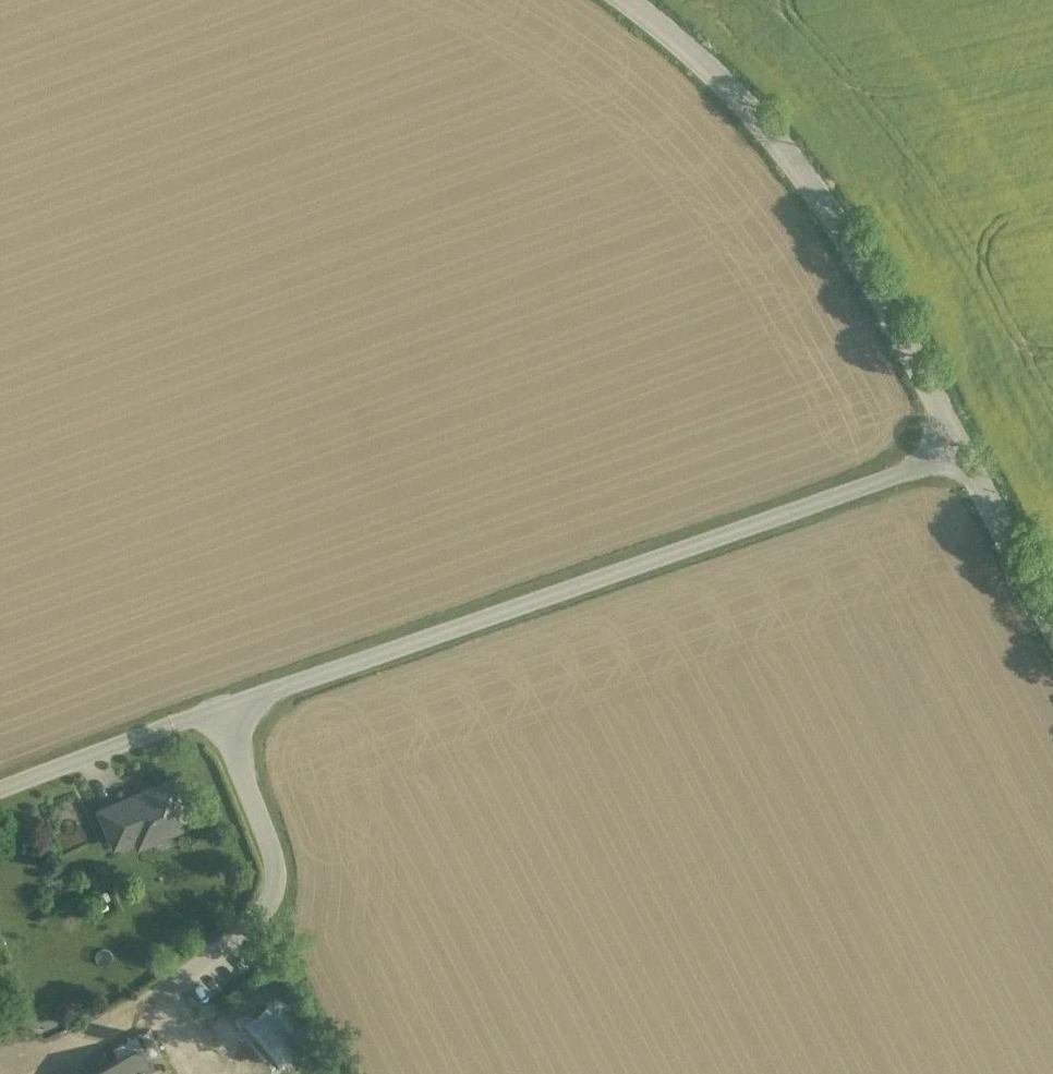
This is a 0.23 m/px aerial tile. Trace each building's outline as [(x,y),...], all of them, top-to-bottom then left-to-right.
[(151,793),(128,803),(127,800),(100,811),(115,845),(136,836),(138,841),(144,844),(150,841),(153,835),(173,826),(175,830),(195,822),(175,777),(149,789),(151,793)] [(82,1073),(151,1073),(138,1047),(82,1073)] [(18,1073),(58,1073),(59,1073),(48,1055),(18,1073)]
